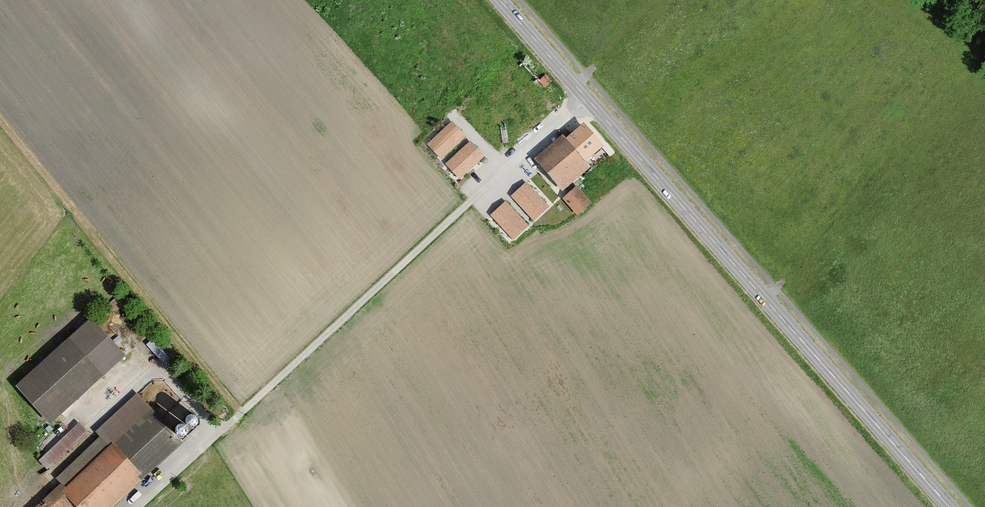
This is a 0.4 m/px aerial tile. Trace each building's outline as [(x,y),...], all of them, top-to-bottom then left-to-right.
[(452,122),(427,146),(441,161),(466,138),(452,122)] [(604,148),(584,126),(566,141),(562,137),(534,161),(562,193),(590,169),(585,164),(604,148)] [(471,142),(446,165),(460,181),(485,158),(471,142)] [(526,183),(511,198),(534,223),(550,208),(526,183)] [(592,204),(578,187),(562,200),(576,217),(592,204)] [(505,202),(490,217),(514,242),(529,227),(505,202)] [(120,358),(86,321),(10,389),(44,426),(120,358)] [(154,337),(148,342),(165,360),(171,355),(154,337)] [(135,398),(93,436),(98,440),(54,481),(58,486),(36,506),(67,506),(69,506),(70,506),(112,506),(176,448),(148,417),(151,415),(135,398)] [(84,434),(76,426),(37,463),(45,471),(84,434)]
